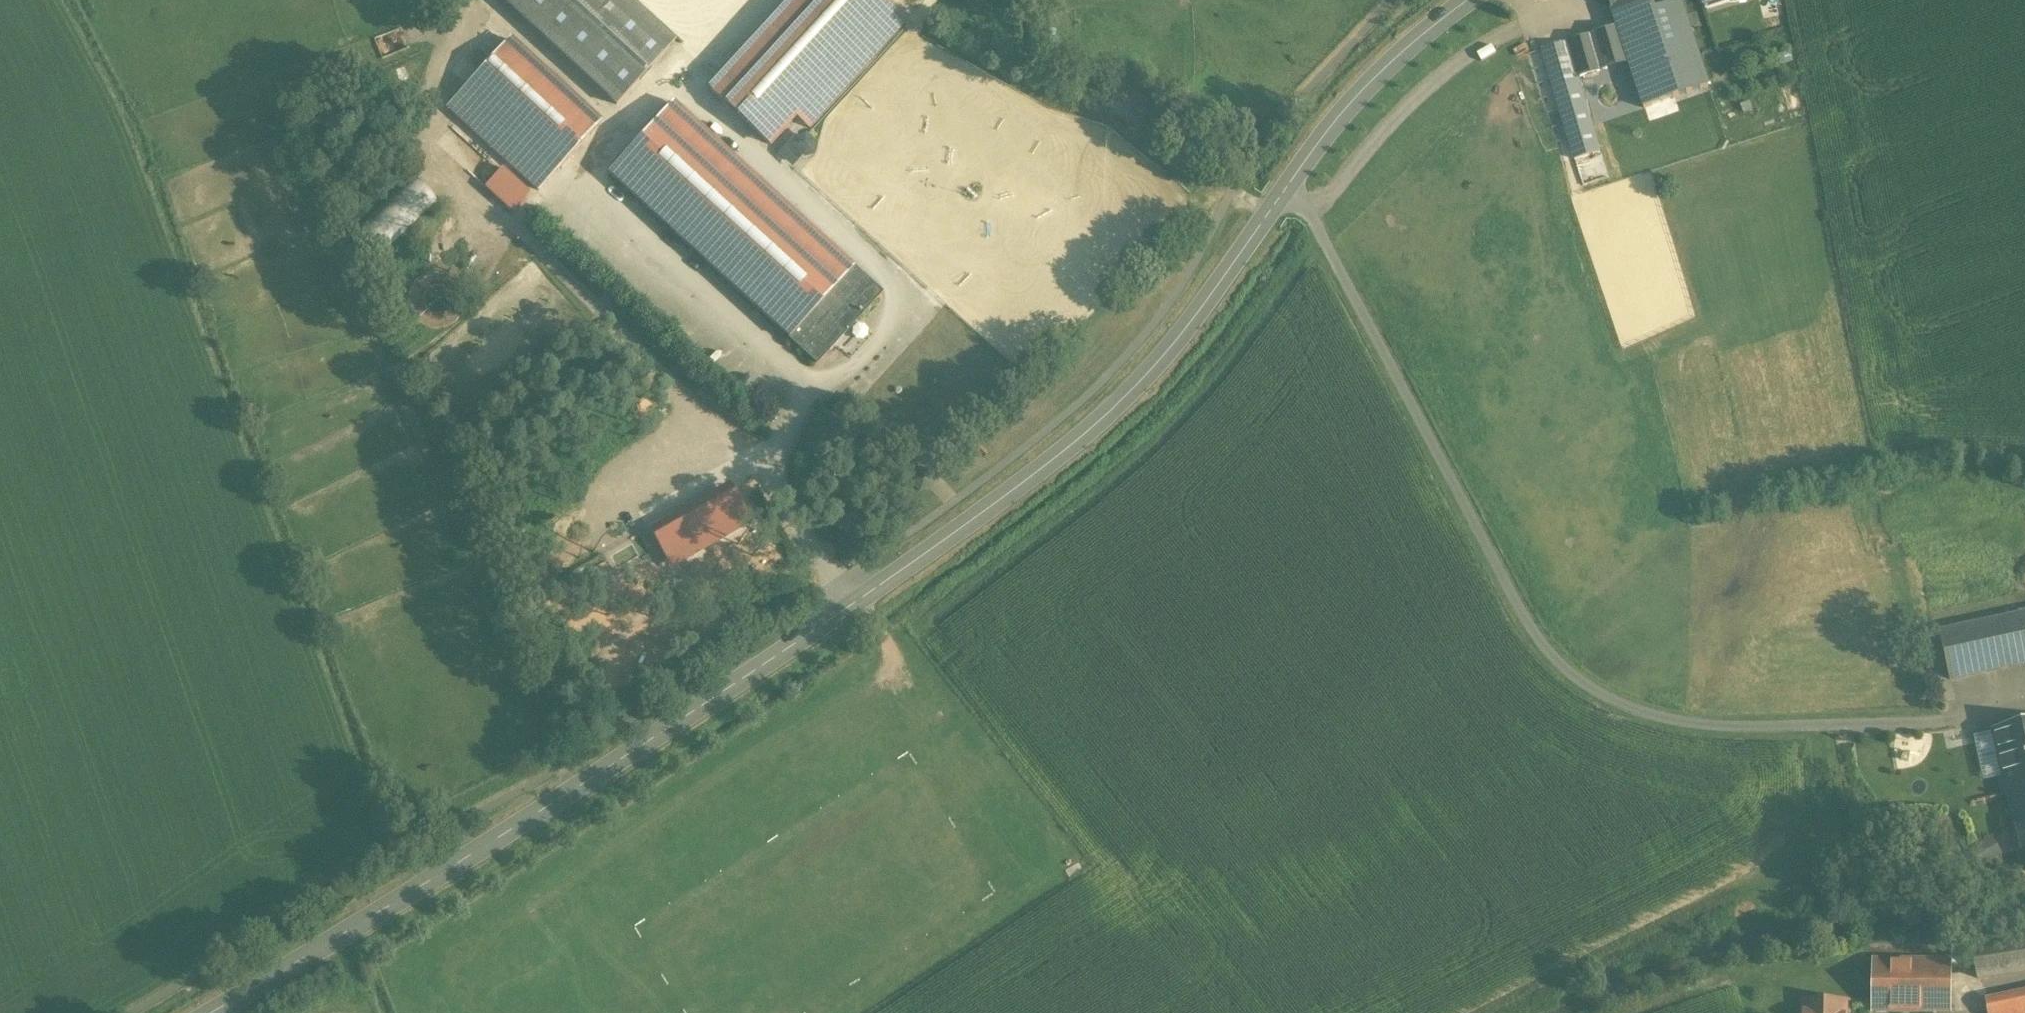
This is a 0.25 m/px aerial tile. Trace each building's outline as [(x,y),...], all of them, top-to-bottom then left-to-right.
[(627,0),(501,0),(616,105),(673,42),(627,0)] [(707,88),(770,145),(796,117),(809,128),(904,25),(877,0),(787,0),(718,75),(707,88)] [(1613,12),(1612,12),(1613,14),(1615,13),(1645,2),(1650,0),(1609,0),(1613,12)] [(1645,2),(1615,13),(1613,14),(1644,107),(1697,90),(1689,66),(1668,72),(1645,2)] [(1597,35),(1567,44),(1569,50),(1572,49),(1580,78),(1607,70),(1597,35)] [(599,123),(509,40),(447,108),(537,191),(599,123)] [(1569,50),(1567,44),(1542,51),(1574,159),(1599,152),(1569,50)] [(1607,70),(1580,78),(1595,129),(1622,120),(1607,70)] [(852,268),(672,104),(608,174),(787,338),(852,268)] [(804,137),(795,140),(784,154),(793,163),(801,154),(809,151),(811,143),(804,137)] [(502,168),(484,187),(511,212),(529,194),(502,168)] [(787,338),(816,364),(881,293),(852,268),(787,338)] [(1940,633),(1950,679),(2024,663),(2024,614),(1940,633)] [(1994,731),(1999,756),(2024,751),(2024,725),(1994,731)] [(1999,756),(2024,871),(2024,870),(2024,751),(1999,756)] [(1973,947),(1959,947),(1959,962),(1975,962),(1978,979),(2024,971),(2024,939),(1973,947)] [(1951,960),(1872,960),(1871,1012),(1951,1012),(1951,960)] [(1987,1008),(1988,1012),(2024,1012),(2024,1000),(1987,1008)] [(1804,1002),(1804,1012),(1844,1012),(1845,1003),(1804,1002)]
